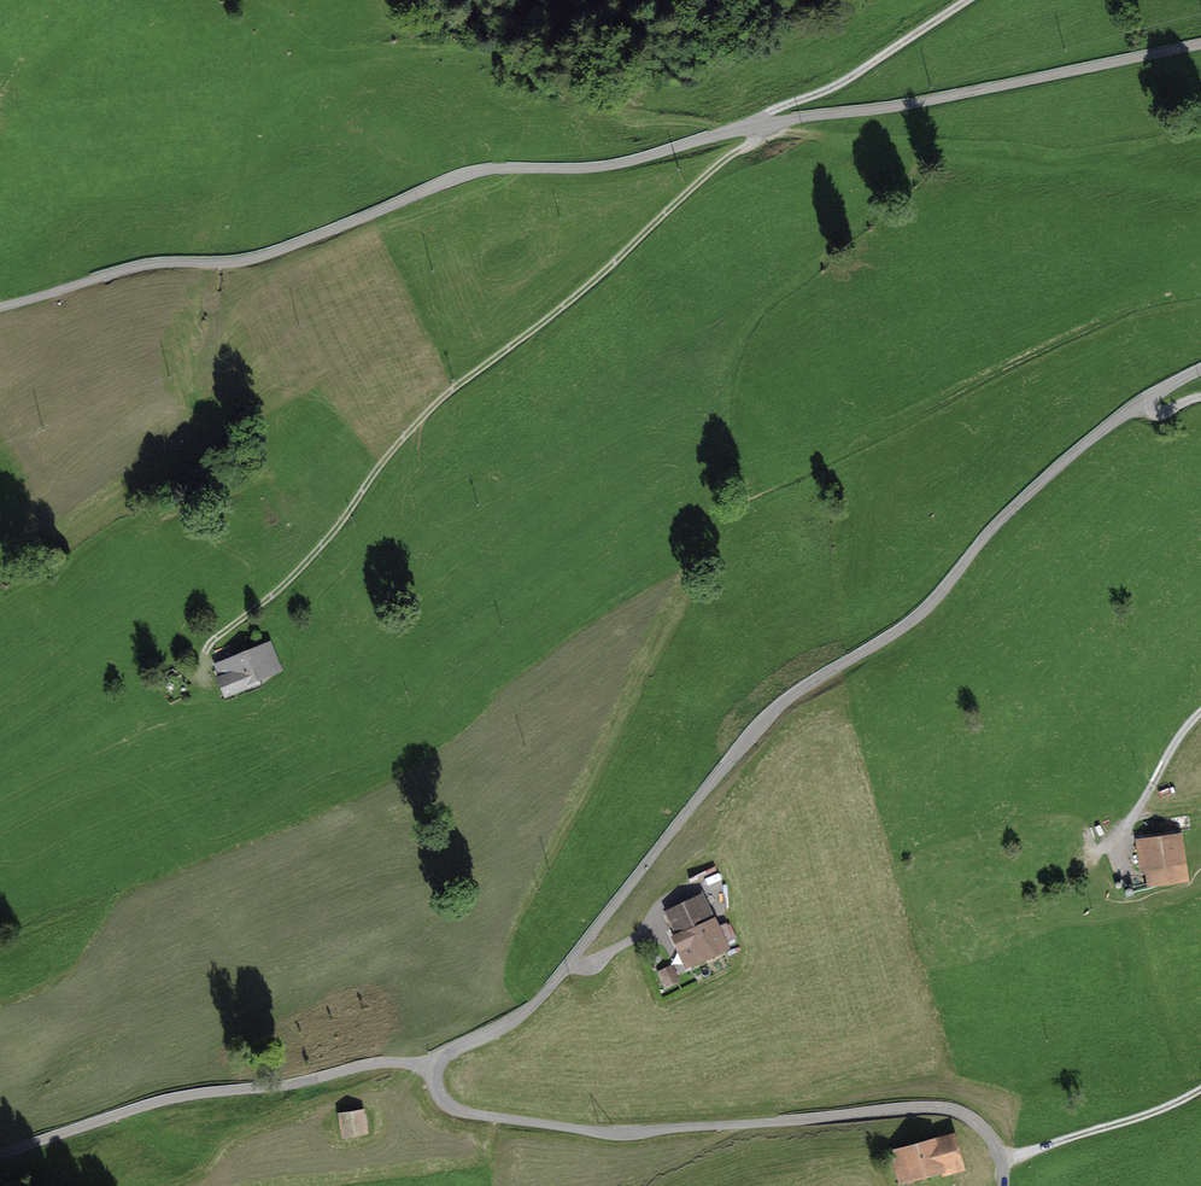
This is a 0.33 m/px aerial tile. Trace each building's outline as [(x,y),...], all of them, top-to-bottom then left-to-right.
[(283,672),(271,641),(213,665),(218,678),(216,679),(224,699),(248,690),(247,687),(283,672)] [(1190,883),(1183,834),(1136,840),(1141,876),(1146,875),(1148,889),(1190,883)] [(1133,898),(1135,895),(1133,892),(1130,891),(1127,892),(1125,895),(1127,898),(1130,900),(1133,898)] [(734,940),(727,924),(719,927),(704,895),(664,913),(675,936),(670,938),(685,971),(730,951),(727,944),(734,940)] [(664,991),(681,983),(673,966),(656,973),(664,991)] [(370,1135),(365,1110),(338,1116),(342,1141),(370,1135)] [(957,1135),(890,1151),(899,1185),(901,1185),(942,1176),(943,1180),(966,1174),(957,1135)]
